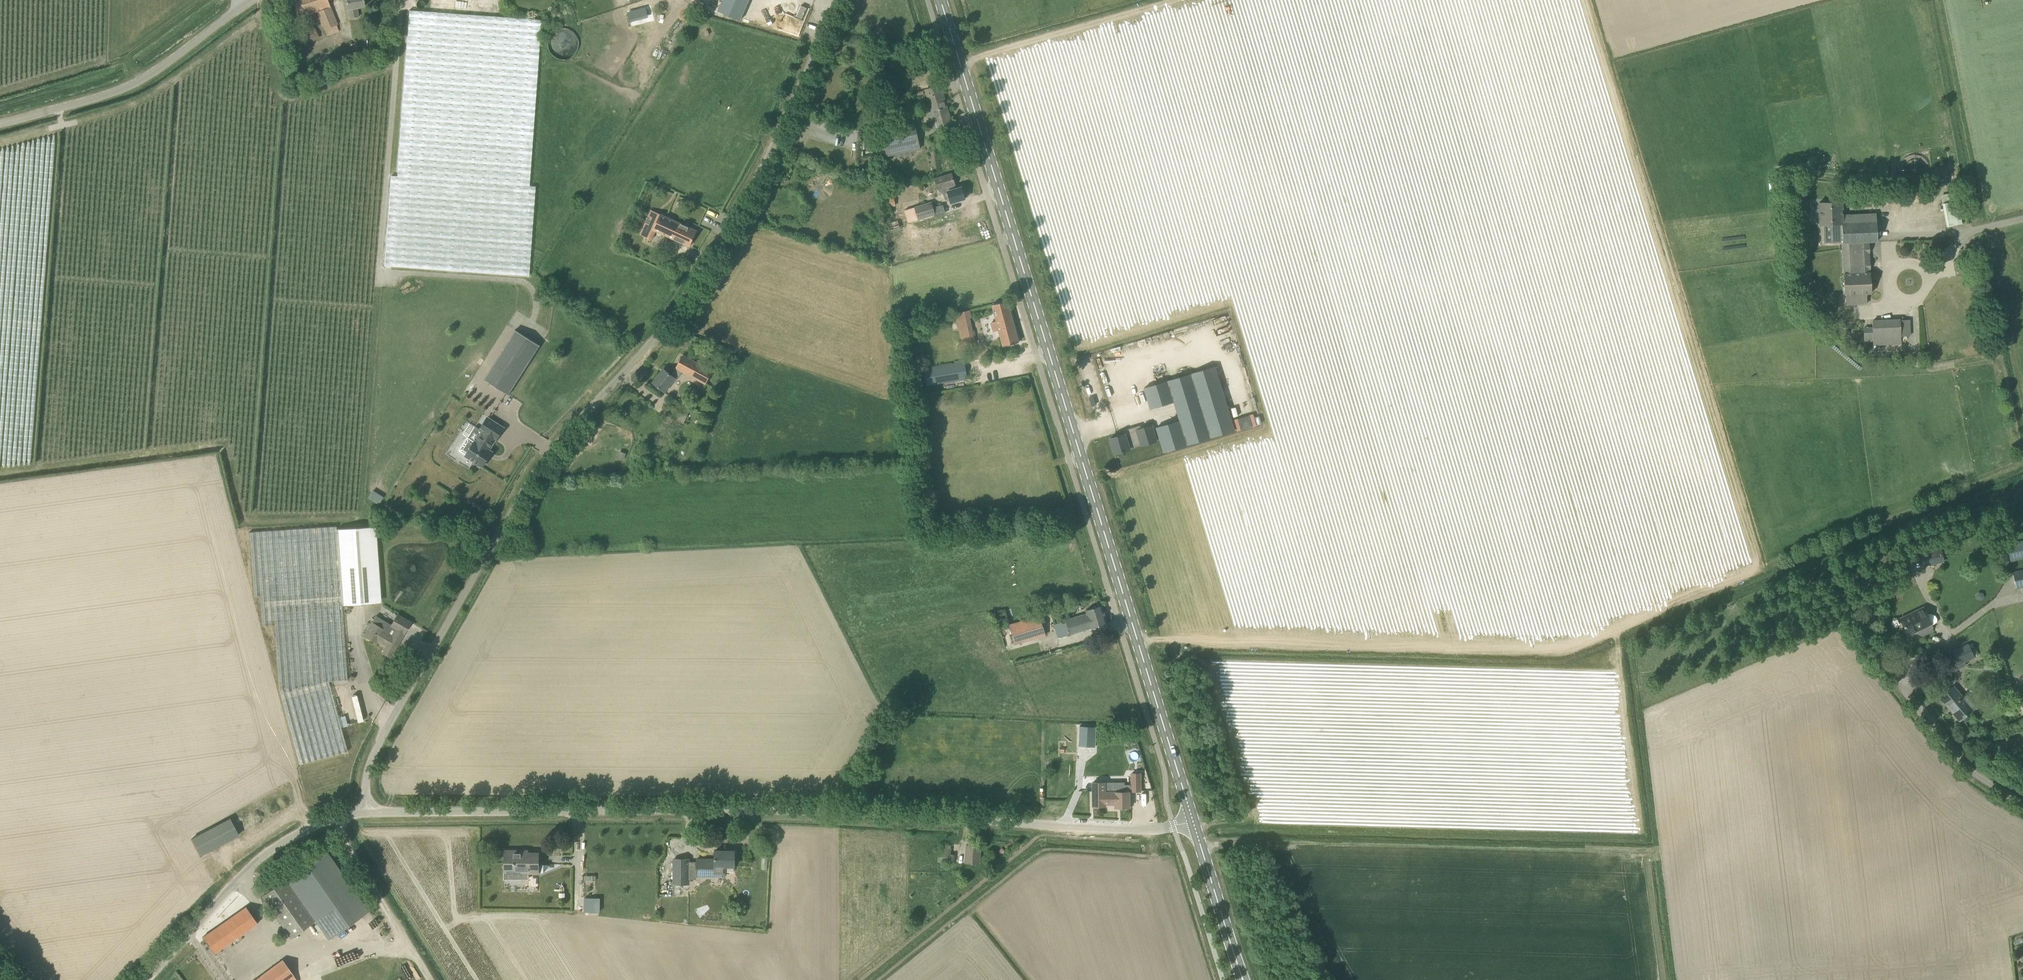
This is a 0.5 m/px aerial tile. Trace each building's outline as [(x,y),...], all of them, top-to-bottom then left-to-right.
[(327,0),(294,0),(293,1),(296,10),(299,19),(317,12),(323,29),(324,29),(327,36),(338,32),(327,0)] [(359,17),(357,8),(364,7),(363,0),(346,0),(350,18),(359,17)] [(620,8),(618,19),(643,24),(644,17),(638,16),(639,12),(620,8)] [(529,185),(541,20),(503,17),(430,11),(410,10),(397,176),(391,176),(385,265),(529,276),(535,186),(529,185)] [(579,40),(579,38),(579,35),(578,32),(576,29),(574,26),(572,25),(569,23),(566,22),(563,22),(561,22),(557,24),(555,25),(553,27),(550,30),(549,33),(548,35),(548,38),(549,42),(550,44),(552,47),(553,49),(556,51),(559,52),(561,53),(564,53),(566,53),(569,52),(572,50),(575,48),(576,46),(578,44),(579,40)] [(298,48),(320,38),(314,26),(293,36),(298,48)] [(926,90),(932,111),(926,113),(931,129),(952,123),(940,85),(926,90)] [(907,92),(888,97),(890,106),(910,101),(907,92)] [(906,149),(921,146),(916,126),(882,134),(886,154),(903,150),(902,147),(906,147),(906,149)] [(951,202),(965,198),(962,187),(957,188),(952,173),(936,178),(939,188),(946,186),(951,202)] [(1784,186),(1789,190),(1795,183),(1790,179),(1784,186)] [(916,187),(920,194),(928,190),(924,183),(916,187)] [(1842,214),(1842,201),(1819,202),(1820,224),(1831,224),(1832,242),(1843,242),(1869,242),(1877,241),(1876,213),(1842,214)] [(1958,201),(1957,201),(1943,203),(1947,227),(1962,224),(1958,201)] [(918,219),(936,215),(932,202),(915,207),(906,210),(909,221),(918,219)] [(697,230),(655,211),(651,210),(640,234),(649,238),(653,229),(690,246),(697,230)] [(1866,293),(1871,293),(1869,242),(1843,242),(1845,293),(1846,293),(1852,293),(1853,304),(1867,303),(1866,293)] [(1003,347),(1003,346),(1019,342),(1008,301),(993,305),(997,321),(991,322),(994,331),(999,330),(1003,347)] [(963,351),(976,348),(967,309),(954,312),(963,351)] [(1899,320),(1899,318),(1872,320),(1872,327),(1873,341),(1874,345),(1901,343),(1900,336),(1910,336),(1910,331),(1909,319),(1899,320)] [(483,380),(508,394),(537,343),(512,329),(483,380)] [(713,370),(683,355),(676,368),(671,375),(664,369),(653,382),(665,390),(675,378),(676,379),(682,372),(683,373),(706,384),(713,370)] [(927,385),(967,379),(964,362),(924,369),(927,385)] [(1214,367),(1168,381),(1144,388),(1150,408),(1174,402),(1180,420),(1157,427),(1164,451),(1233,431),(1226,407),(1214,367)] [(1119,418),(1149,407),(1148,403),(1117,413),(1119,418)] [(468,457),(486,467),(495,452),(491,450),(497,440),(498,440),(505,427),(488,417),(481,430),(483,432),(478,442),(477,441),(476,442),(469,438),(461,452),(468,456),(468,457)] [(1115,454),(1130,449),(1129,448),(1142,445),(1142,446),(1157,441),(1152,425),(1137,429),(1138,431),(1126,434),(1125,434),(1110,438),(1115,454)] [(373,489),(369,498),(380,504),(385,495),(373,489)] [(299,764),(347,751),(329,681),(347,679),(342,605),(381,602),(376,526),(337,529),(336,526),(249,532),(254,596),(260,595),(262,625),(274,624),(279,689),(299,764)] [(2022,559),(2022,540),(2007,543),(2011,562),(2022,559)] [(1943,561),(1940,548),(1920,553),(1923,565),(1943,561)] [(2022,587),(2022,569),(2012,571),(2016,589),(2022,587)] [(1092,628),(1107,623),(1108,623),(1102,605),(1086,610),(1087,613),(1054,624),(1058,638),(1091,627),(1092,628)] [(1931,631),(1932,627),(1931,623),(1923,607),(1900,618),(1908,635),(1917,630),(1919,634),(1923,635),(1931,631)] [(390,657),(410,622),(397,614),(391,624),(376,616),(372,622),(371,622),(363,635),(374,642),(376,639),(386,645),(382,652),(390,657)] [(1015,644),(1046,635),(1040,615),(1009,624),(1015,644)] [(1952,651),(1958,664),(1964,661),(1974,657),(1973,656),(1970,650),(1968,644),(1952,651)] [(1976,647),(1970,650),(1973,656),(1979,654),(1976,647)] [(1961,696),(1953,687),(1940,697),(1959,720),(1973,709),(1976,706),(1965,693),(1961,696)] [(360,691),(353,692),(356,719),(363,718),(360,691)] [(876,741),(884,728),(879,725),(871,738),(876,741)] [(1080,726),(1079,746),(1095,747),(1096,727),(1080,726)] [(859,783),(863,778),(855,773),(857,770),(854,768),(848,778),(851,780),(852,778),(859,783)] [(1105,790),(1105,780),(1093,780),(1093,804),(1105,804),(1116,804),(1116,808),(1130,808),(1129,789),(1115,790),(1105,790)] [(234,817),(194,836),(203,854),(243,835),(234,817)] [(979,864),(980,846),(967,845),(966,863),(979,864)] [(539,873),(539,853),(521,853),(521,850),(505,850),(505,873),(539,873)] [(326,851),(287,879),(329,939),(368,911),(326,851)] [(736,867),(735,851),(715,851),(715,859),(697,859),(697,868),(715,868),(715,874),(726,874),(726,871),(734,872),(734,867),(736,867)] [(955,860),(955,854),(951,854),(951,851),(938,851),(938,862),(951,862),(951,860),(955,860)] [(689,879),(689,859),(674,859),(674,879),(689,879)] [(291,938),(306,927),(314,922),(285,880),(262,896),(291,938)] [(213,953),(257,922),(246,907),(202,937),(213,953)] [(397,952),(368,911),(329,939),(357,979),(359,979),(397,952)] [(397,952),(359,979),(417,979),(397,952)] [(283,960),(256,979),(298,979),(283,960)]
